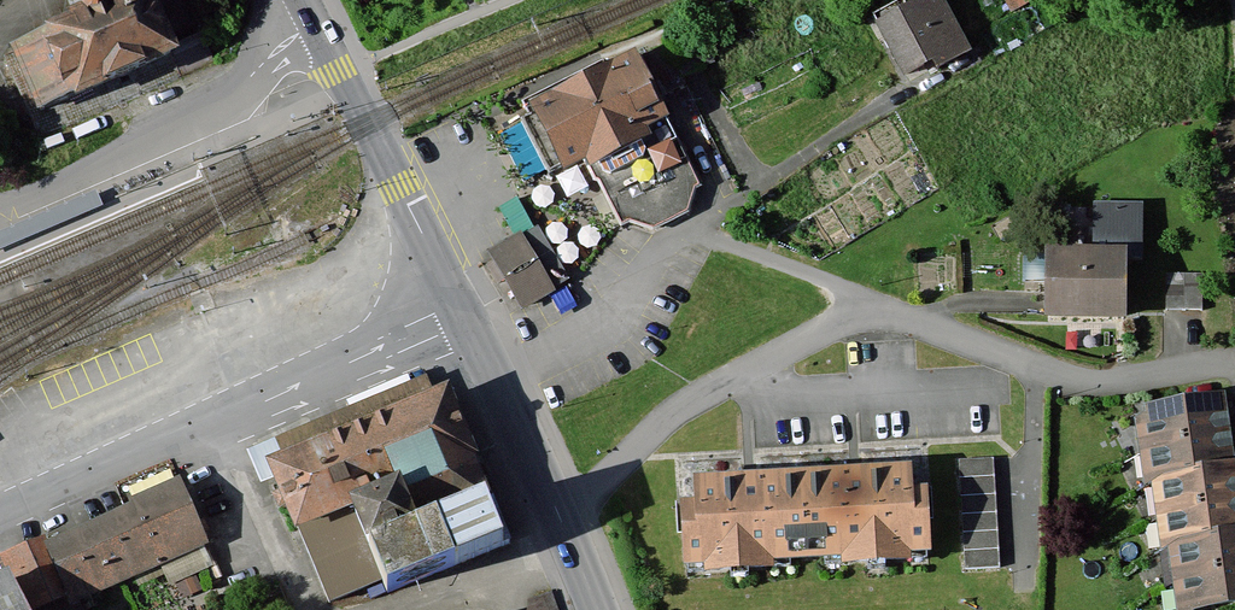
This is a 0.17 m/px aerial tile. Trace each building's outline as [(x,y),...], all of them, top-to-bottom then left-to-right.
[(153,0),(125,0),(45,33),(46,37),(10,52),(11,55),(5,57),(39,138),(121,104),(182,78),(181,74),(216,59),(205,32),(173,46),(153,0)] [(873,20),(902,76),(966,44),(944,0),(912,0),(873,20)] [(698,30),(638,60),(654,92),(714,62),(698,30)] [(603,63),(521,104),(529,119),(522,122),(549,176),(560,171),(582,159),(590,174),(594,182),(601,184),(619,222),(625,222),(653,232),(688,215),(697,191),(702,188),(668,121),(654,92),(638,60),(636,57),(608,72),(603,63)] [(1096,249),(1046,249),(1047,316),(1125,315),(1124,259),(1141,259),(1140,203),(1096,203),(1096,249)] [(521,235),(486,254),(512,303),(548,284),(521,235)] [(1167,275),(1167,309),(1201,309),(1201,275),(1167,275)] [(442,391),(273,456),(298,521),(355,499),(388,586),(501,543),(442,391)] [(1221,391),(1134,402),(1147,474),(1230,459),(1221,391)] [(1002,563),(1001,453),(964,453),(965,563),(1002,563)] [(1230,459),(1147,474),(1160,537),(1234,523),(1234,459),(1230,459)] [(906,462),(694,474),(695,498),(678,499),(682,562),(929,547),(925,486),(908,487),(906,462)] [(6,563),(26,609),(61,609),(211,544),(184,485),(6,563)] [(1160,537),(1174,609),(1202,609),(1234,604),(1234,523),(1160,537)] [(8,584),(0,588),(0,609),(21,609),(8,584)] [(529,600),(529,609),(558,609),(552,593),(529,600)]
